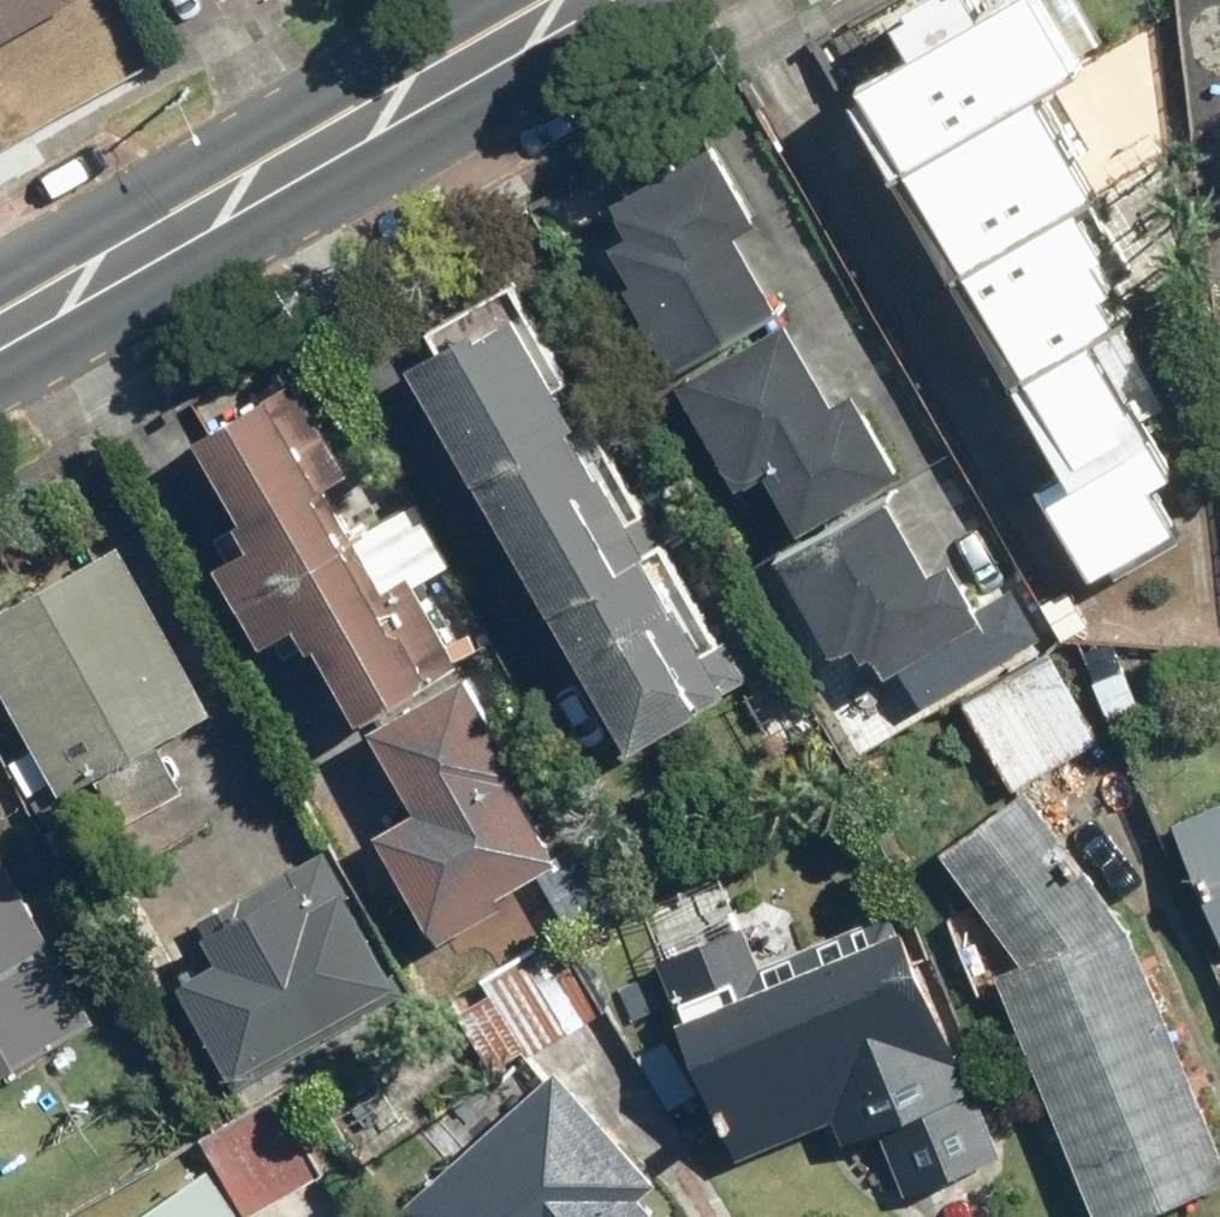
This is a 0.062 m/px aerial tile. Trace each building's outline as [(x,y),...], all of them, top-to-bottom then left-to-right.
[(74,0),(0,0),(0,41),(74,0)] [(1046,0),(1010,0),(854,90),(898,166),(1038,85),(1081,61),(1046,0)] [(1097,186),(1038,85),(898,166),(957,267),(1080,196),(1097,186)] [(640,277),(622,288),(671,369),(781,302),(738,233),(768,215),(716,129),(611,193),(635,233),(619,243),(640,277)] [(1109,246),(1080,196),(957,267),(1017,371),(1090,329),(1119,312),(1105,287),(1117,280),(1100,251),(1109,246)] [(732,687),(516,309),(485,326),(479,316),(414,353),(635,742),(732,687)] [(785,317),(674,382),(740,495),(776,474),(806,524),(903,468),(857,388),(834,401),(785,317)] [(1172,470),(1090,329),(1017,371),(1070,462),(1037,481),(1090,573),(1175,525),(1150,482),(1172,470)] [(355,534),(328,486),(353,473),(297,374),(201,428),(261,534),(218,558),(241,598),(355,534)] [(897,487),(779,553),(832,646),(866,627),(892,674),(907,665),(930,705),(1052,636),(1020,580),(982,602),(955,554),(940,562),(897,487)] [(383,583),(355,534),(241,598),(264,638),(307,614),(364,714),(460,659),(409,568),(383,583)] [(120,541),(0,606),(0,681),(60,789),(211,706),(120,541)] [(1096,739),(1047,655),(962,704),(1012,788),(1096,739)] [(460,659),(364,714),(417,807),(381,828),(443,937),(508,899),(501,886),(558,854),(506,763),(516,757),(460,659)] [(1024,788),(939,851),(1018,959),(993,969),(1095,1216),(1124,1216),(1219,1178),(1219,1152),(1122,919),(1024,788)] [(1169,818),(1219,941),(1219,798),(1169,818)] [(242,916),(209,934),(222,957),(180,980),(228,1067),(390,979),(320,850),(232,898),(242,916)] [(96,1020),(0,851),(0,1075),(96,1020)] [(762,976),(739,921),(654,955),(734,1156),(830,1117),(839,1140),(874,1126),(901,1193),(996,1155),(902,920),(762,976)] [(553,937),(448,995),(491,1072),(596,1014),(553,937)] [(551,1068),(395,1209),(402,1216),(659,1216),(638,1194),(653,1181),(551,1068)] [(311,1178),(271,1107),(204,1145),(244,1216),(311,1178)] [(208,1166),(131,1216),(242,1216),(208,1166)]
